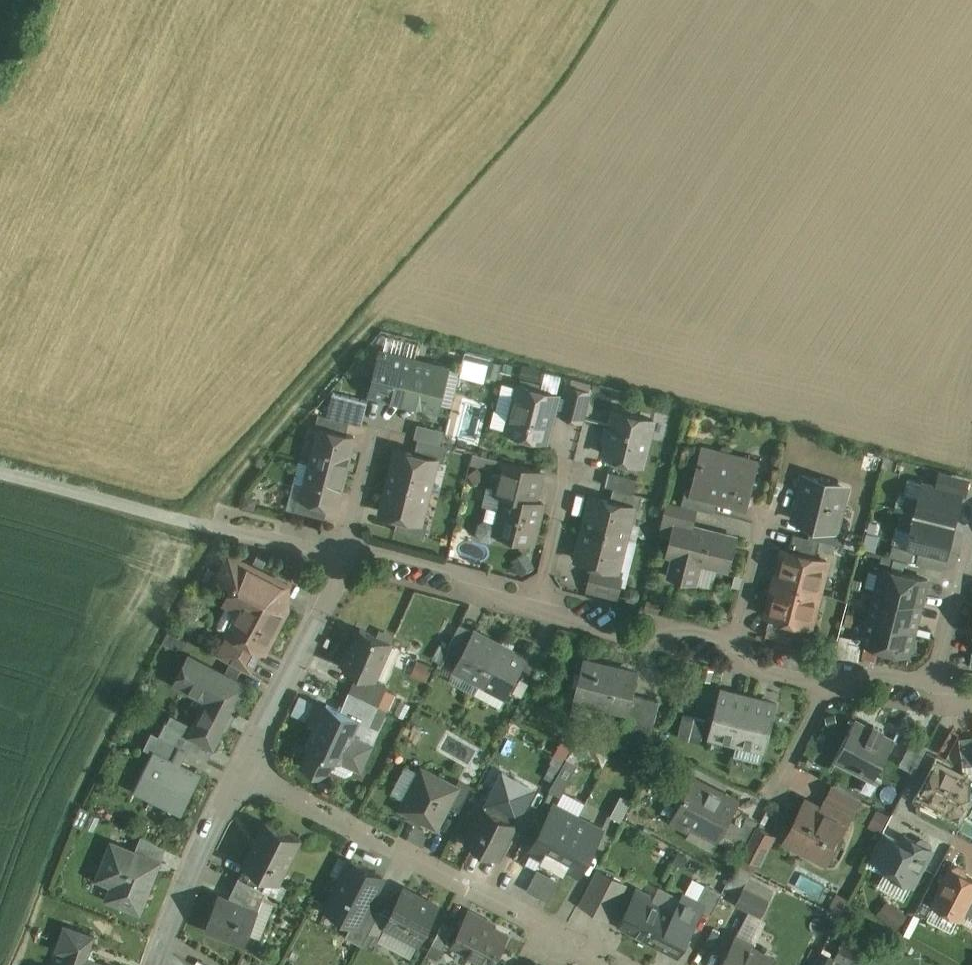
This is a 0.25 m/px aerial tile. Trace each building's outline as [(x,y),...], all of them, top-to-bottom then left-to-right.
[(370,393),(404,402),(415,359),(381,350),(370,393)] [(466,353),(464,372),(516,378),(518,359),(466,353)] [(415,359),(404,402),(438,410),(449,368),(415,359)] [(558,395),(519,385),(512,415),(516,416),(513,429),(509,428),(508,430),(514,432),(513,433),(516,439),(522,440),(527,436),(528,435),(547,440),(558,395)] [(589,392),(570,387),(563,415),(582,420),(589,392)] [(328,414),(365,421),(369,397),(332,390),(328,414)] [(654,420),(615,410),(605,454),(643,464),(650,434),(645,433),(648,420),(653,422),(654,420)] [(349,421),(319,413),(315,428),(320,429),(320,428),(346,434),(349,421)] [(346,434),(320,428),(320,429),(312,463),(345,471),(354,436),(346,434)] [(448,446),(419,439),(415,454),(436,459),(436,460),(444,462),(448,446)] [(415,454),(398,449),(390,480),(428,490),(436,460),(436,459),(415,454)] [(473,462),(493,467),(496,457),(475,451),(473,462)] [(755,462),(721,454),(719,463),(702,459),(693,492),(693,493),(715,498),(744,506),(755,462)] [(541,469),(506,460),(498,492),(506,494),(506,493),(533,500),(541,469)] [(345,471),(312,463),(303,497),(303,498),(328,504),(336,506),(345,473),(345,471)] [(614,488),(634,492),(637,479),(608,472),(605,485),(614,488)] [(836,529),(846,488),(834,485),(830,479),(822,477),(818,479),(804,475),(801,488),(804,492),(804,497),(800,499),(795,519),(812,524),(836,529)] [(428,490),(390,480),(382,512),(398,516),(420,522),(421,520),(428,490)] [(962,493),(924,484),(920,500),(916,515),(954,524),(962,493)] [(634,492),(614,488),(610,501),(633,507),(632,508),(639,510),(643,495),(634,492)] [(715,498),(693,493),(693,492),(686,491),(683,505),(696,508),(711,512),(715,498)] [(533,500),(506,493),(506,494),(501,514),(496,532),(498,533),(533,542),(543,503),(533,500)] [(328,504),(303,498),(303,497),(298,496),(295,510),(325,518),(328,504)] [(610,501),(594,497),(586,528),(625,538),(632,508),(633,507),(610,501)] [(920,500),(910,498),(907,500),(904,512),(916,515),(920,500)] [(683,505),(667,501),(660,530),(674,534),(677,522),(678,518),(693,522),(696,508),(683,505)] [(501,514),(488,511),(485,520),(479,524),(477,532),(482,539),(490,541),(497,537),(498,533),(496,532),(501,514)] [(916,515),(904,512),(901,523),(903,526),(913,529),(916,515)] [(954,524),(916,515),(913,529),(908,545),(946,555),(954,524)] [(420,522),(398,516),(395,531),(424,538),(428,522),(421,520),(420,522)] [(736,537),(677,522),(674,534),(669,554),(674,556),(674,557),(670,575),(694,581),(699,562),(728,569),(736,537)] [(836,529),(812,524),(809,537),(820,540),(844,546),(847,532),(836,529)] [(625,538),(586,528),(578,559),(595,563),(617,569),(617,568),(625,538)] [(809,537),(793,533),(790,546),(817,553),(820,540),(809,537)] [(825,559),(787,550),(785,555),(778,582),(817,592),(825,559)] [(926,562),(942,567),(946,556),(929,551),(926,562)] [(288,585),(230,555),(221,573),(239,583),(239,582),(278,603),(288,585)] [(617,569),(595,563),(591,578),(620,585),(624,570),(617,568),(617,569)] [(928,579),(882,567),(876,592),(922,604),(928,579)] [(278,603),(239,582),(239,583),(229,600),(244,607),(231,632),(229,631),(228,632),(264,651),(265,649),(286,608),(287,609),(287,607),(278,603)] [(817,592),(778,582),(770,615),(770,616),(797,623),(808,625),(817,592)] [(922,604),(876,592),(870,617),(916,628),(922,604)] [(229,600),(218,620),(218,624),(217,626),(228,632),(229,631),(231,632),(244,607),(229,600)] [(797,623),(770,616),(767,628),(794,635),(797,623)] [(916,628),(870,617),(864,642),(867,643),(909,653),(916,628)] [(460,625),(447,649),(460,656),(473,631),(460,625)] [(391,643),(363,630),(360,629),(353,647),(354,648),(347,665),(345,665),(344,666),(359,673),(364,675),(374,680),(375,679),(391,643)] [(501,643),(474,630),(473,631),(460,656),(453,669),(480,683),(501,643)] [(264,651),(228,632),(216,655),(252,673),(264,651)] [(528,657),(501,643),(480,683),(507,697),(522,668),(528,657)] [(545,653),(533,647),(528,657),(522,668),(534,674),(545,653)] [(247,684),(189,654),(175,682),(211,701),(205,713),(202,711),(189,735),(214,748),(247,684)] [(638,672),(585,659),(575,699),(628,711),(629,711),(633,694),(638,672)] [(422,660),(413,679),(430,687),(439,669),(422,660)] [(375,679),(374,680),(364,675),(359,673),(351,692),(364,699),(377,706),(386,684),(375,679)] [(520,677),(514,691),(524,695),(530,681),(520,677)] [(778,704),(720,690),(708,735),(737,742),(764,749),(766,750),(778,704)] [(364,699),(351,692),(342,712),(359,719),(359,720),(368,724),(377,706),(364,699)] [(296,714),(312,717),(316,696),(299,693),(296,714)] [(660,700),(633,694),(629,711),(628,711),(626,719),(653,726),(660,700)] [(342,712),(327,705),(326,706),(329,707),(320,726),(318,725),(308,747),(311,748),(334,758),(340,761),(341,760),(352,735),(359,719),(342,712)] [(706,720),(683,714),(678,737),(701,742),(706,720)] [(871,731),(850,719),(849,721),(854,723),(830,768),(832,769),(838,758),(864,772),(867,765),(877,771),(874,777),(882,781),(883,780),(876,776),(899,732),(898,731),(892,742),(881,736),(884,730),(874,725),(871,731)] [(359,720),(352,735),(341,760),(355,767),(361,769),(372,744),(362,740),(368,724),(359,720)] [(189,735),(166,722),(159,735),(181,747),(182,748),(189,735)] [(159,735),(152,732),(145,747),(154,752),(155,750),(174,760),(181,747),(159,735)] [(214,748),(189,735),(182,748),(207,760),(214,748)] [(960,738),(963,765),(971,764),(971,736),(960,738)] [(928,746),(913,739),(900,764),(914,772),(928,746)] [(764,749),(737,742),(734,755),(760,762),(764,749)] [(334,758),(311,748),(304,764),(321,771),(330,769),(334,758)] [(174,760),(155,750),(154,752),(135,790),(153,799),(157,790),(171,796),(166,805),(182,813),(201,773),(174,760)] [(355,767),(341,760),(340,761),(334,758),(330,769),(346,775),(353,773),(355,767)] [(512,763),(500,758),(486,792),(498,796),(512,763)] [(966,777),(939,763),(922,795),(958,814),(968,794),(959,790),(966,777)] [(456,786),(423,769),(402,809),(421,819),(436,826),(447,805),(457,787),(456,786)] [(738,802),(693,778),(672,819),(690,828),(692,824),(720,838),(738,802)] [(472,787),(459,780),(456,786),(457,787),(447,805),(459,811),(472,787)] [(616,780),(605,801),(616,806),(621,796),(626,786),(616,780)] [(860,798),(834,785),(826,801),(852,814),(860,798)] [(616,806),(611,816),(621,821),(632,801),(621,796),(616,806)] [(531,850),(555,863),(578,818),(554,806),(531,850)] [(826,816),(807,806),(800,809),(788,833),(801,841),(805,851),(827,862),(848,822),(832,814),(826,816)] [(516,823),(485,807),(467,842),(498,858),(516,823)] [(879,807),(871,825),(883,830),(891,813),(879,807)] [(748,815),(733,843),(746,850),(757,827),(760,821),(748,815)] [(602,831),(578,818),(555,863),(579,875),(602,831)] [(300,838),(266,821),(257,839),(259,840),(247,864),(245,863),(245,864),(246,865),(267,876),(279,881),(300,838)] [(773,835),(757,827),(746,850),(744,853),(759,861),(773,835)] [(901,841),(883,832),(871,856),(888,865),(901,841)] [(917,841),(905,834),(901,841),(888,865),(886,870),(913,884),(931,849),(929,843),(922,839),(917,841)] [(165,847),(141,835),(135,851),(159,861),(165,847)] [(135,851),(112,842),(100,872),(116,878),(108,898),(140,911),(159,861),(135,851)] [(329,905),(355,918),(361,921),(369,906),(384,877),(352,860),(329,905)] [(267,876),(246,865),(241,875),(239,875),(239,876),(244,878),(262,888),(262,887),(267,876)] [(952,868),(934,904),(960,917),(963,912),(971,895),(971,878),(966,875),(965,870),(958,866),(952,868)] [(529,890),(552,898),(560,876),(537,868),(529,890)] [(624,885),(599,872),(583,904),(608,917),(624,885)] [(262,888),(244,878),(237,895),(261,904),(266,890),(262,887),(262,888)] [(723,893),(706,885),(698,901),(704,904),(701,909),(711,915),(723,893)] [(770,899),(745,886),(735,904),(761,917),(770,899)] [(438,905),(405,888),(390,917),(385,926),(419,943),(438,905)] [(638,890),(620,924),(660,945),(676,915),(674,914),(652,903),(654,898),(638,890)] [(676,915),(660,945),(678,954),(701,909),(704,904),(698,901),(685,894),(674,914),(676,915)] [(235,902),(219,895),(206,927),(207,928),(208,926),(245,940),(244,942),(245,943),(261,904),(237,895),(235,902)] [(963,912),(971,916),(971,895),(963,912)] [(888,903),(877,915),(894,930),(905,918),(888,903)] [(361,921),(355,918),(346,936),(362,945),(369,932),(379,911),(369,906),(361,921)] [(486,919),(469,910),(452,943),(493,964),(508,935),(484,923),(486,919)] [(390,917),(379,911),(369,932),(379,938),(385,926),(390,917)] [(443,923),(433,943),(443,949),(453,928),(443,923)] [(86,958),(94,935),(65,926),(57,949),(70,954),(66,964),(108,964),(86,958)] [(865,940),(858,937),(859,934),(846,927),(839,940),(843,942),(865,954),(865,940)] [(751,947),(754,943),(737,934),(721,964),(773,964),(776,960),(751,947)] [(843,942),(835,958),(848,964),(860,964),(865,954),(843,942)]
